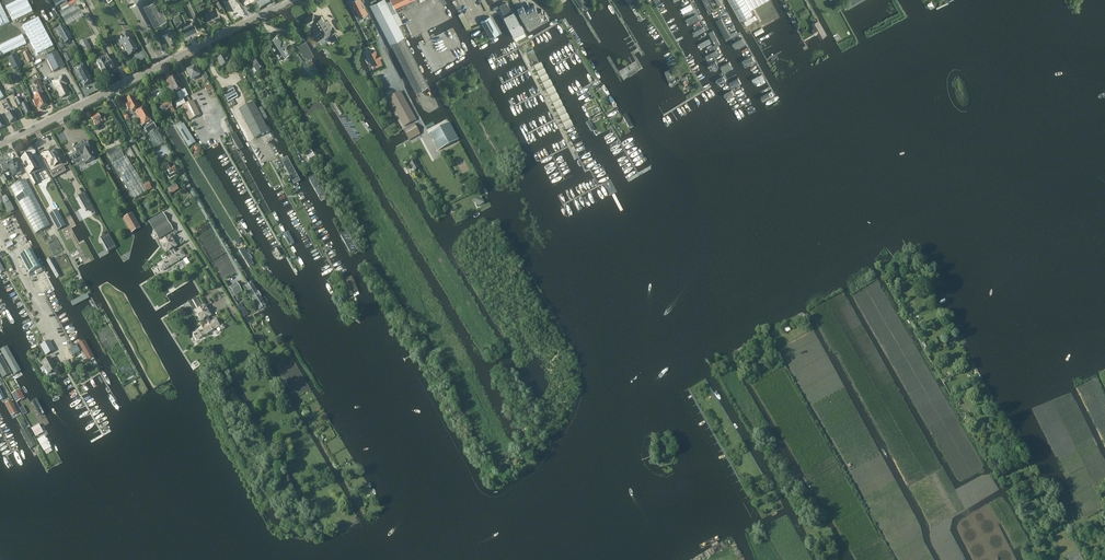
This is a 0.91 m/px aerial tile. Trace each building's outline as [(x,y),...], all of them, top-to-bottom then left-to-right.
[(33,12),(27,0),(18,0),(6,6),(13,21),(33,12)] [(76,0),(69,4),(62,8),(59,9),(67,24),(84,15),(76,0)] [(154,26),(167,20),(156,0),(155,0),(143,6),(154,26)] [(228,6),(230,9),(231,8),(232,10),(237,6),(237,5),(235,0),(225,0),(228,6)] [(354,5),(356,9),(355,10),(357,15),(362,13),(364,15),(368,13),(361,0),(351,0),(354,5)] [(386,0),(380,0),(370,5),(389,43),(403,36),(398,26),(402,24),(390,0),(387,2),(386,0)] [(412,0),(391,0),(395,8),(412,0)] [(580,8),(584,6),(581,0),(575,0),(580,8)] [(711,8),(707,0),(702,0),(708,10),(711,8)] [(740,21),(754,14),(746,0),(728,0),(740,21)] [(192,18),(196,16),(189,2),(185,4),(192,18)] [(10,23),(0,3),(0,27),(10,23)] [(500,6),(500,7),(504,13),(505,15),(513,11),(506,3),(500,6)] [(534,4),(525,9),(523,5),(517,8),(528,27),(542,19),(544,21),(549,18),(545,12),(544,12),(542,9),(538,11),(534,4)] [(683,13),(693,8),(690,4),(681,9),(683,13)] [(215,7),(205,13),(210,24),(215,21),(214,20),(216,19),(217,20),(221,18),(215,7)] [(465,11),(460,13),(466,29),(471,27),(465,11)] [(513,11),(505,15),(504,16),(514,36),(524,31),(514,11),(513,11)] [(307,21),(309,24),(314,21),(319,29),(314,33),(320,41),(333,31),(331,27),(328,28),(321,16),(316,19),(313,13),(305,18),(307,21)] [(689,24),(698,19),(696,15),(687,20),(689,24)] [(755,15),(744,20),(746,24),(756,20),(755,15)] [(489,16),(481,21),(484,26),(490,38),(499,33),(489,16)] [(37,54),(53,46),(39,18),(23,27),(37,54)] [(726,41),(731,38),(721,19),(716,21),(726,41)] [(818,19),(817,20),(816,20),(817,21),(813,23),(812,23),(815,28),(813,29),(815,34),(818,33),(818,34),(820,37),(826,34),(818,20),(818,19)] [(187,25),(192,36),(198,33),(195,25),(194,25),(192,21),(190,22),(190,23),(187,25)] [(72,39),(64,25),(57,29),(65,44),(72,39)] [(187,39),(192,36),(187,25),(183,26),(184,27),(182,28),(182,27),(177,29),(179,32),(182,31),(187,39)] [(166,33),(162,35),(167,44),(173,41),(170,35),(173,33),(170,26),(164,29),(166,33)] [(705,31),(703,27),(694,32),(696,35),(705,31)] [(137,49),(132,40),(135,39),(130,31),(122,35),(124,37),(118,41),(121,46),(123,45),(129,56),(132,54),(131,53),(134,51),(134,53),(135,52),(134,51),(137,49)] [(708,33),(713,42),(717,40),(712,31),(708,33)] [(268,39),(280,59),(289,53),(285,46),(286,45),(283,40),(281,41),(277,34),(268,39)] [(1,56),(14,49),(14,50),(26,44),(22,35),(0,45),(0,52),(1,56)] [(428,86),(403,37),(389,44),(391,47),(392,46),(415,92),(428,86)] [(732,43),(735,49),(745,44),(742,38),(732,43)] [(92,51),(86,39),(79,42),(86,55),(92,51)] [(711,43),(709,39),(700,44),(702,47),(711,43)] [(306,41),(304,42),(297,45),(306,61),(314,57),(306,41)] [(369,53),(376,67),(382,64),(379,58),(380,57),(377,52),(376,53),(375,50),(369,53)] [(392,50),(387,53),(394,66),(399,64),(392,50)] [(717,54),(715,51),(706,55),(708,59),(717,54)] [(27,63),(32,61),(28,52),(23,54),(27,63)] [(53,72),(65,66),(58,52),(46,57),(53,72)] [(251,63),(255,69),(252,70),(254,74),(257,72),(264,68),(263,66),(264,65),(258,54),(254,57),(256,60),(251,63)] [(12,56),(8,58),(13,69),(17,67),(21,66),(16,55),(12,56)] [(100,60),(96,62),(104,76),(111,72),(110,70),(114,68),(110,61),(112,60),(110,56),(108,57),(107,55),(99,58),(100,60)] [(218,60),(222,67),(228,64),(229,67),(233,65),(232,63),(228,56),(225,58),(224,56),(218,60)] [(742,61),(745,67),(755,62),(752,56),(742,61)] [(719,67),(716,61),(708,65),(711,71),(719,67)] [(721,67),(724,72),(732,67),(729,62),(721,67)] [(84,86),(92,82),(85,67),(77,71),(84,86)] [(195,67),(187,71),(192,80),(199,76),(198,74),(201,72),(199,68),(196,70),(195,67)] [(672,69),(665,72),(669,82),(670,82),(671,84),(673,84),(676,83),(676,81),(672,69)] [(755,84),(764,79),(762,74),(752,79),(755,84)] [(63,75),(52,81),(61,98),(70,94),(66,85),(68,84),(63,75)] [(170,85),(171,85),(175,93),(182,89),(176,76),(168,80),(170,85)] [(727,81),(724,76),(716,80),(719,85),(727,81)] [(729,83),(732,88),(741,83),(738,78),(729,83)] [(40,109),(47,105),(45,101),(46,101),(45,98),(44,99),(42,94),(43,93),(42,90),(44,89),(40,80),(34,83),(38,91),(36,92),(38,96),(35,97),(36,100),(33,101),(35,106),(38,105),(40,109)] [(232,86),(222,92),(228,102),(238,96),(232,86)] [(188,96),(185,89),(177,93),(180,100),(188,96)] [(267,90),(263,92),(267,99),(271,97),(267,90)] [(702,93),(711,107),(716,104),(707,90),(702,93)] [(727,99),(734,95),(732,90),(724,94),(727,99)] [(404,127),(410,123),(415,120),(416,120),(400,91),(388,98),(404,127)] [(763,101),(774,95),(771,91),(761,97),(763,101)] [(32,113),(28,106),(27,104),(28,103),(25,97),(18,101),(17,97),(13,99),(18,108),(21,106),(26,116),(32,113)] [(136,112),(135,112),(143,126),(153,120),(145,107),(141,109),(138,102),(136,104),(132,97),(126,100),(128,104),(126,105),(128,110),(130,109),(132,112),(135,110),(136,112)] [(178,107),(186,104),(183,99),(175,102),(178,107)] [(183,105),(190,120),(201,115),(193,100),(183,105)] [(171,105),(169,102),(160,108),(163,114),(170,109),(173,113),(175,112),(171,105)] [(336,102),(333,105),(339,115),(343,113),(336,102)] [(269,132),(253,103),(239,110),(255,139),(269,132)] [(262,106),(258,109),(264,119),(268,117),(262,106)] [(8,114),(6,115),(10,123),(17,120),(14,115),(16,114),(13,109),(11,110),(10,108),(6,110),(8,114)] [(100,120),(97,114),(91,118),(96,127),(103,123),(102,123),(105,121),(104,118),(100,120)] [(622,116),(629,127),(633,125),(626,114),(622,116)] [(153,130),(156,128),(153,122),(152,123),(146,126),(144,127),(147,133),(148,133),(150,131),(153,130)] [(449,122),(449,123),(429,133),(439,150),(459,139),(449,122)] [(404,128),(410,139),(421,134),(415,123),(404,128)] [(195,143),(183,124),(177,128),(189,146),(195,143)] [(235,133),(231,135),(239,150),(243,148),(235,133)] [(91,150),(86,141),(79,145),(80,145),(74,149),(75,151),(68,155),(73,163),(85,157),(88,163),(95,159),(93,156),(94,156),(93,155),(90,150),(91,150)] [(152,189),(148,182),(143,185),(126,156),(125,157),(116,143),(111,146),(112,148),(107,151),(113,164),(135,199),(152,189)] [(311,162),(314,160),(316,163),(318,162),(316,159),(310,148),(304,151),(311,162)] [(57,149),(48,153),(50,158),(48,160),(53,169),(58,166),(59,170),(68,165),(64,157),(63,157),(62,154),(60,150),(58,151),(57,149)] [(287,158),(281,161),(288,173),(294,184),(300,181),(287,158)] [(13,175),(19,172),(15,163),(13,165),(10,160),(5,162),(9,170),(10,170),(13,175)] [(414,171),(419,169),(414,161),(410,164),(414,171)] [(9,170),(5,162),(0,165),(3,170),(1,171),(2,174),(9,170)] [(35,163),(26,168),(29,173),(31,172),(34,176),(30,178),(34,184),(35,183),(36,185),(35,185),(39,193),(43,190),(40,183),(46,180),(40,169),(39,170),(35,163)] [(166,166),(168,170),(170,175),(175,172),(176,171),(174,166),(172,167),(170,164),(166,166)] [(310,179),(321,200),(327,197),(316,176),(310,179)] [(9,188),(33,229),(35,234),(50,226),(25,179),(9,188)] [(85,193),(78,197),(82,203),(83,203),(85,206),(83,206),(86,211),(93,207),(85,193)] [(4,204),(9,212),(14,209),(9,201),(9,202),(6,196),(2,198),(5,203),(4,204)] [(477,207),(484,204),(481,196),(474,200),(477,207)] [(50,214),(49,215),(57,230),(58,230),(58,229),(65,226),(57,211),(50,215),(50,214)] [(140,228),(132,213),(123,218),(131,233),(140,228)] [(149,221),(159,239),(173,230),(163,213),(149,221)] [(341,236),(350,252),(356,249),(347,233),(341,236)] [(109,234),(100,239),(108,252),(116,247),(109,234)] [(176,246),(170,237),(161,243),(167,252),(169,250),(172,256),(177,253),(176,252),(175,253),(174,250),(175,249),(174,248),(176,246)] [(144,260),(147,262),(157,249),(155,247),(144,260)] [(244,248),(239,251),(249,267),(254,264),(244,248)] [(277,255),(278,257),(282,255),(278,249),(275,251),(276,253),(273,254),(275,257),(277,255)] [(31,250),(20,256),(29,273),(41,267),(31,250)] [(177,253),(172,256),(169,258),(169,257),(165,259),(165,260),(158,265),(162,270),(165,269),(169,267),(169,266),(176,262),(177,262),(181,260),(180,259),(185,256),(182,250),(177,253)] [(346,279),(353,294),(358,292),(351,277),(346,279)] [(242,292),(240,289),(237,283),(228,288),(233,297),(242,292)] [(266,306),(251,283),(245,286),(253,299),(252,299),(255,304),(256,303),(260,310),(266,306)] [(74,306),(90,297),(88,293),(72,302),(74,306)] [(196,297),(188,302),(194,313),(203,308),(196,297)] [(194,313),(196,313),(201,321),(203,320),(208,317),(210,316),(205,306),(203,308),(194,313)] [(211,323),(208,317),(203,320),(207,325),(204,326),(200,328),(200,329),(193,333),(196,339),(199,337),(200,338),(204,336),(204,335),(210,331),(210,332),(215,329),(214,329),(220,326),(216,320),(211,323)] [(84,340),(79,343),(88,360),(93,357),(84,340)] [(49,341),(41,345),(46,355),(51,352),(49,348),(52,346),(49,341)] [(77,345),(72,347),(69,349),(72,355),(80,351),(77,345)] [(0,350),(0,351),(13,375),(20,371),(6,347),(0,350)] [(11,373),(0,354),(0,374),(2,378),(11,373)] [(50,358),(42,363),(46,370),(45,371),(47,375),(56,369),(50,358)] [(12,394),(17,403),(24,398),(20,390),(12,394)] [(10,401),(6,403),(13,415),(17,413),(14,407),(15,406),(13,404),(13,405),(10,401)] [(39,420),(45,417),(37,403),(31,406),(39,420)] [(42,432),(38,425),(31,429),(35,436),(42,432)] [(36,445),(26,428),(20,431),(30,448),(36,445)] [(48,439),(45,440),(44,437),(38,440),(44,451),(50,448),(48,445),(50,444),(48,439)]
